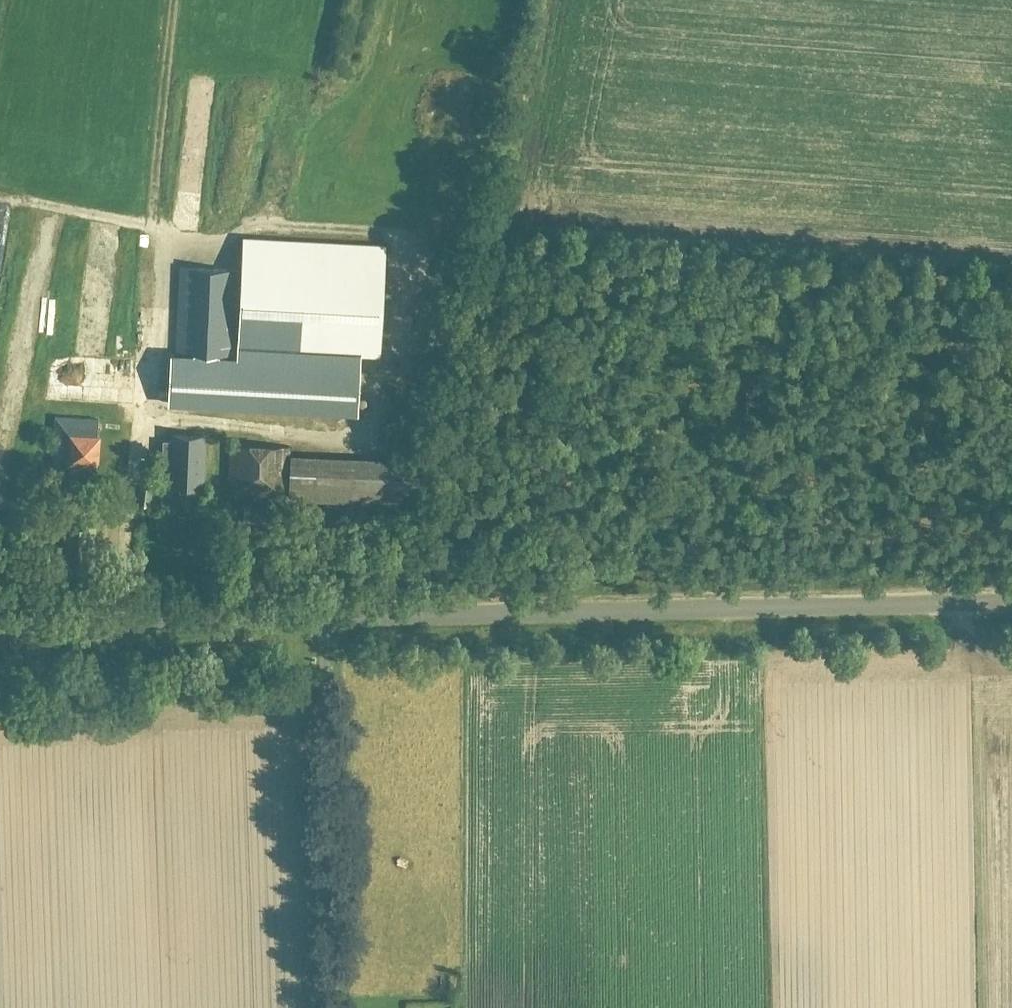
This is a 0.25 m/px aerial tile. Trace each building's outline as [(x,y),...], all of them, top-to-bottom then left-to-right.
[(171,356),(168,404),(285,410),(356,413),(359,355),(379,356),(384,248),(244,241),(179,238),(174,356),(171,356)] [(95,481),(98,420),(54,418),(51,479),(95,481)] [(387,459),(404,458),(403,433),(385,434),(387,459)] [(163,444),(162,469),(171,469),(170,488),(201,489),(203,438),(173,437),(172,444),(163,444)] [(289,448),(230,446),(228,500),(417,506),(419,461),(288,457),(289,448)] [(150,507),(152,490),(138,488),(135,506),(150,507)] [(244,510),(243,534),(267,535),(268,511),(244,510)] [(92,571),(95,524),(63,522),(60,570),(92,571)]
